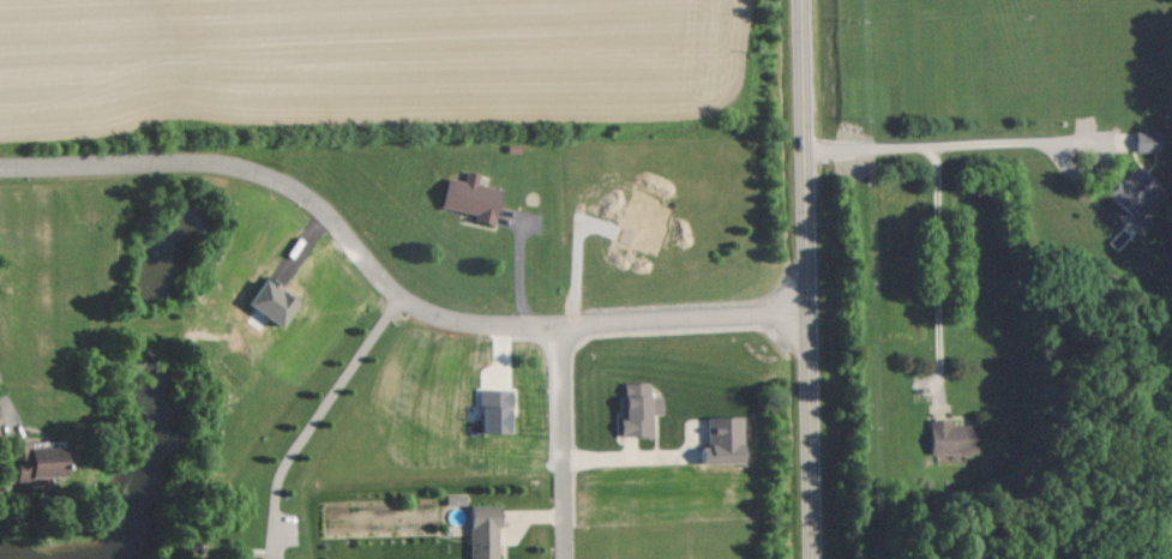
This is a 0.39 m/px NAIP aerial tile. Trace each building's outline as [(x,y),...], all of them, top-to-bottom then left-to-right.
[(1136,150),(1164,150),(1164,130),(1137,130),(1136,150)] [(1110,192),(1139,222),(1170,192),(1140,162),(1110,192)] [(450,177),(445,206),(477,212),(476,220),(499,224),(505,189),(480,184),(482,172),(469,170),(467,180),(450,177)] [(303,297),(267,277),(251,304),(287,325),(303,297)] [(651,381),(624,382),(625,436),(655,435),(654,413),(666,413),(665,395),(652,396),(651,381)] [(482,389),(483,432),(515,432),(515,388),(482,389)] [(748,462),(747,415),(710,416),(710,446),(702,446),(702,463),(748,462)] [(952,425),(952,419),(933,419),(934,454),(981,452),(980,424),(952,425)] [(72,445),(30,447),(30,455),(21,456),(22,478),(73,475),(72,445)] [(468,504),(469,494),(448,494),(448,504),(468,504)] [(502,504),(473,504),(473,558),(502,558),(502,504)]
